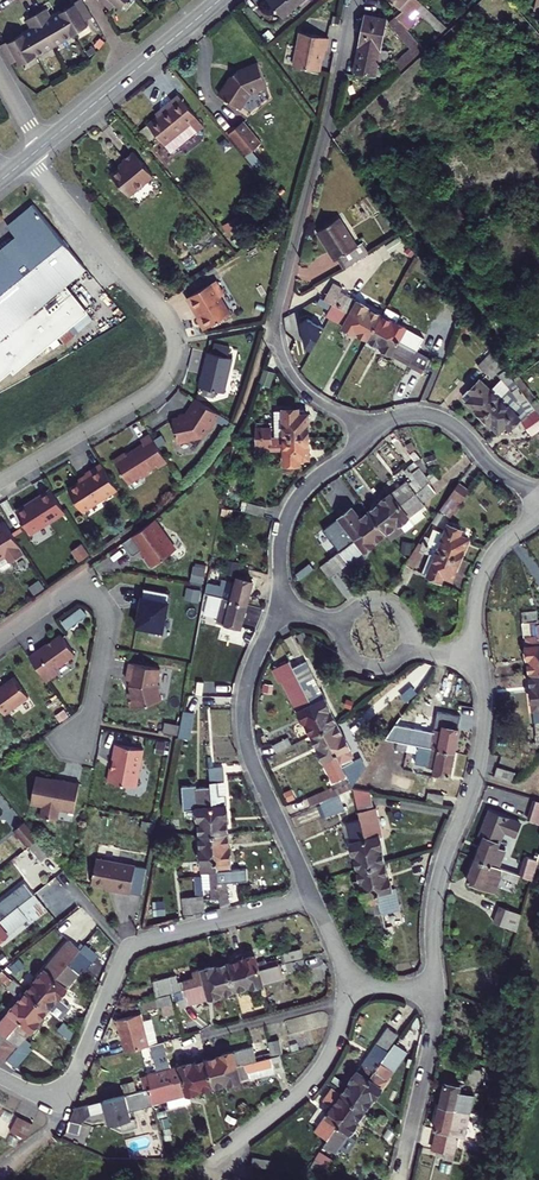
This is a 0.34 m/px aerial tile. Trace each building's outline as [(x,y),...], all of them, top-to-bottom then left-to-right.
[(2,45),(12,63),(19,59),(23,64),(89,25),(86,19),(93,15),(84,0),(79,0),(53,15),(47,6),(26,19),(31,28),(2,45)] [(292,15),(310,0),(280,0),(292,15)] [(409,0),(382,0),(396,13),(389,20),(402,34),(410,25),(403,19),(409,13),(433,35),(439,29),(409,0)] [(359,18),(348,75),(369,79),(371,70),(377,71),(378,69),(380,69),(383,55),(374,53),(380,22),(359,18)] [(418,53),(402,34),(389,20),(383,25),(405,52),(411,59),(418,53)] [(308,28),(302,61),(327,66),(332,45),(334,45),(337,34),(308,28)] [(405,52),(386,69),(393,76),(411,59),(405,52)] [(262,88),(279,80),(269,57),(249,65),(243,71),(231,90),(252,103),(262,88)] [(262,88),(252,103),(261,109),(270,95),(283,90),(279,80),(262,88)] [(155,120),(178,149),(210,123),(185,91),(175,100),(176,102),(155,120)] [(252,115),(237,128),(255,149),(269,137),(252,115)] [(121,168),(138,190),(162,170),(143,145),(132,154),(134,157),(121,168)] [(0,248),(0,377),(18,362),(21,365),(66,328),(77,320),(96,304),(75,277),(95,260),(43,196),(16,217),(25,228),(0,248)] [(348,213),(327,226),(345,254),(347,252),(354,263),(377,247),(371,237),(366,240),(348,213)] [(198,262),(224,244),(218,235),(192,253),(198,262)] [(342,273),(333,290),(384,320),(390,309),(377,302),(379,298),(350,282),(351,278),(342,273)] [(217,279),(187,296),(195,311),(197,310),(200,315),(197,317),(203,328),(231,312),(221,295),(224,293),(217,279)] [(333,290),(331,293),(338,297),(334,305),(354,317),(351,322),(363,328),(366,323),(379,330),(384,320),(333,290)] [(467,303),(458,300),(453,314),(461,317),(467,303)] [(331,313),(312,302),(305,314),(324,325),(331,313)] [(402,316),(390,309),(384,320),(427,345),(435,331),(404,313),(402,316)] [(77,320),(66,328),(73,336),(83,328),(77,320)] [(438,352),(384,320),(379,330),(374,339),(386,346),(388,343),(416,359),(414,363),(422,368),(432,351),(437,353),(438,352)] [(497,347),(485,359),(491,365),(500,355),(506,362),(509,360),(505,354),(497,347)] [(232,358),(206,352),(199,386),(224,392),(232,358)] [(470,387),(470,389),(490,409),(507,392),(517,382),(515,378),(519,375),(512,365),(507,368),(513,376),(510,378),(508,374),(498,384),(487,373),(476,383),(474,383),(470,387)] [(524,382),(519,386),(527,396),(532,392),(524,382)] [(525,411),(507,392),(490,409),(505,425),(511,419),(514,422),(525,411)] [(218,413),(195,398),(187,411),(188,415),(183,416),(182,414),(178,415),(178,417),(172,419),(177,442),(189,439),(197,443),(205,430),(207,430),(218,413)] [(304,406),(289,405),(287,428),(312,430),(313,410),(304,410),(304,406)] [(527,414),(537,429),(538,427),(538,405),(527,414)] [(311,450),(312,430),(287,428),(285,453),(300,454),(301,449),(311,450)] [(168,461),(150,434),(141,440),(144,444),(128,455),(126,453),(115,460),(130,483),(142,475),(145,476),(149,473),(149,470),(158,465),(159,467),(168,461)] [(118,489),(102,463),(87,473),(89,476),(69,488),(83,511),(118,489)] [(379,501),(372,508),(381,517),(415,485),(402,471),(379,494),(378,493),(375,496),(379,501)] [(423,492),(435,481),(427,473),(425,475),(419,480),(415,485),(381,517),(389,525),(396,533),(407,522),(409,523),(417,515),(410,509),(425,494),(423,492)] [(467,474),(448,501),(459,508),(477,481),(467,474)] [(65,511),(51,489),(17,511),(30,533),(65,511)] [(271,501),(251,496),(249,506),(268,511),(271,501)] [(333,562),(381,517),(372,508),(361,519),(350,508),(337,521),(352,537),(341,547),(343,549),(331,560),(333,562)] [(326,569),(337,581),(381,540),(378,536),(389,525),(381,517),(333,562),(326,569)] [(178,549),(156,519),(132,537),(142,549),(155,566),(178,549)] [(4,521),(0,524),(0,560),(6,556),(10,562),(24,553),(4,521)] [(438,524),(434,522),(430,528),(433,531),(438,524)] [(433,546),(468,562),(476,544),(466,540),(468,536),(454,530),(451,537),(440,532),(433,546)] [(303,541),(319,550),(323,541),(307,533),(303,541)] [(142,549),(132,537),(124,543),(132,554),(135,554),(142,549)] [(450,575),(460,580),(468,562),(433,546),(426,543),(424,548),(435,553),(428,570),(448,580),(450,575)] [(234,550),(219,545),(217,556),(231,560),(234,550)] [(417,547),(409,560),(415,564),(424,551),(417,547)] [(226,578),(221,598),(247,605),(253,581),(239,577),(239,581),(226,578)] [(143,596),(169,600),(170,592),(144,588),(143,596)] [(221,598),(214,596),(208,594),(203,625),(208,626),(211,606),(219,608),(217,617),(229,620),(227,624),(241,628),(247,605),(221,598)] [(169,600),(143,596),(138,627),(164,631),(169,600)] [(78,605),(61,623),(70,631),(86,613),(78,605)] [(48,644),(30,657),(47,682),(55,676),(57,670),(76,656),(62,636),(53,642),(54,643),(50,647),(48,644)] [(295,662),(324,717),(335,710),(329,698),(333,695),(323,676),(318,678),(307,656),(295,662)] [(292,657),(276,665),(302,713),(306,710),(313,723),(324,717),(295,662),(292,657)] [(162,669),(131,663),(128,680),(132,681),(131,686),(133,693),(129,694),(133,709),(163,701),(159,685),(162,669)] [(5,714),(29,697),(15,677),(0,688),(0,707),(5,714)] [(197,699),(187,699),(182,723),(191,726),(197,699)] [(342,723),(335,710),(324,717),(337,740),(352,731),(346,721),(342,723)] [(319,736),(315,738),(332,770),(348,761),(341,748),(337,740),(324,717),(313,723),(319,736)] [(177,734),(178,724),(164,722),(163,732),(177,734)] [(443,730),(434,728),(430,747),(456,752),(460,728),(444,726),(443,730)] [(143,748),(115,744),(112,761),(113,761),(112,768),(110,768),(108,781),(137,786),(143,748)] [(227,746),(209,748),(209,755),(210,765),(211,780),(213,792),(215,818),(226,817),(225,802),(231,802),(229,778),(217,779),(216,764),(228,763),(227,746)] [(346,746),(341,748),(348,761),(353,758),(346,746)] [(452,775),(456,752),(430,747),(427,766),(437,768),(436,772),(452,775)] [(228,763),(216,764),(217,779),(229,778),(228,763)] [(74,811),(79,782),(62,779),(62,782),(52,780),(52,778),(36,775),(30,802),(42,805),(40,815),(57,818),(59,808),(74,811)] [(338,787),(314,792),(316,800),(340,795),(338,787)] [(201,804),(202,819),(215,818),(213,792),(194,793),(195,805),(201,804)] [(368,808),(378,856),(390,853),(387,838),(389,837),(387,826),(390,826),(387,810),(384,811),(381,794),(365,792),(368,808)] [(344,796),(325,800),(328,814),(347,810),(344,796)] [(363,843),(366,858),(378,856),(368,808),(351,812),(358,844),(363,843)] [(228,831),(226,817),(215,818),(221,888),(221,894),(230,893),(228,870),(225,870),(224,855),(235,855),(233,831),(228,831)] [(221,888),(215,818),(202,819),(203,833),(201,834),(204,866),(197,867),(198,886),(184,888),(186,906),(196,905),(196,903),(206,902),(204,879),(212,879),(213,889),(221,888)] [(14,832),(29,848),(38,839),(23,822),(14,832)] [(511,829),(496,824),(494,832),(509,837),(511,829)] [(47,836),(38,825),(32,831),(41,841),(47,836)] [(498,838),(483,833),(476,856),(501,864),(507,846),(497,842),(498,838)] [(58,849),(49,839),(42,845),(50,855),(58,849)] [(136,855),(97,848),(92,873),(114,878),(114,880),(131,883),(136,855)] [(393,867),(390,853),(378,856),(384,881),(401,877),(398,866),(393,867)] [(147,857),(136,855),(131,883),(141,885),(147,857)] [(366,876),(372,906),(388,903),(386,893),(384,881),(378,856),(366,858),(369,869),(363,870),(364,876),(366,876)] [(510,867),(501,864),(476,856),(469,878),(497,887),(502,871),(521,877),(523,872),(510,867)] [(512,862),(510,867),(523,872),(525,866),(512,862)] [(27,905),(38,895),(26,882),(13,894),(14,896),(0,908),(0,928),(27,905)] [(392,892),(386,893),(388,903),(389,907),(395,906),(392,892)] [(0,928),(0,945),(7,939),(9,941),(37,916),(39,919),(55,905),(48,898),(32,911),(27,905),(0,928)] [(516,931),(522,914),(498,906),(493,923),(516,931)] [(44,971),(35,982),(44,990),(87,937),(89,935),(75,923),(39,967),(44,971)] [(271,948),(273,953),(304,944),(301,935),(285,939),(286,943),(271,948)] [(87,937),(44,990),(54,997),(63,986),(67,990),(93,957),(97,960),(104,951),(87,937)] [(247,948),(233,953),(236,964),(262,957),(257,940),(246,944),(247,948)] [(273,953),(262,957),(236,964),(239,976),(254,971),(256,977),(278,971),(274,959),(289,954),(290,958),(307,954),(304,944),(273,953)] [(217,952),(206,956),(208,963),(176,972),(175,968),(152,975),(156,988),(186,980),(236,964),(233,953),(219,957),(217,952)] [(226,979),(239,976),(236,964),(186,980),(191,997),(228,986),(226,979)] [(0,1028),(0,1045),(44,990),(35,982),(25,993),(21,990),(0,1015),(0,1018),(5,1022),(0,1028)] [(54,997),(44,990),(0,1045),(0,1046),(10,1055),(32,1026),(35,1029),(46,1015),(49,1017),(54,1010),(48,1005),(54,997)] [(123,1011),(132,1043),(157,1036),(148,1004),(123,1011)] [(292,1015),(293,1027),(323,1025),(323,1013),(292,1015)] [(353,1071),(344,1083),(354,1090),(386,1047),(383,1045),(392,1033),(382,1024),(349,1068),(353,1071)] [(273,1045),(274,1048),(291,1043),(285,1025),(277,1028),(282,1043),(273,1045)] [(217,1051),(204,1055),(207,1067),(257,1053),(252,1036),(216,1046),(217,1051)] [(257,1053),(207,1067),(211,1078),(224,1074),(226,1079),(295,1059),(291,1043),(257,1053)] [(376,1088),(391,1069),(382,1063),(391,1051),(386,1047),(354,1090),(363,1098),(372,1085),(376,1088)] [(172,1077),(207,1067),(204,1055),(189,1059),(188,1057),(145,1070),(149,1084),(158,1081),(172,1077)] [(485,1058),(474,1056),(471,1070),(482,1073),(485,1058)] [(158,1081),(149,1084),(141,1086),(145,1100),(198,1085),(197,1082),(211,1078),(207,1067),(172,1077),(158,1081)] [(463,1077),(447,1073),(442,1097),(466,1102),(472,1104),(476,1086),(462,1082),(463,1077)] [(316,1119),(326,1127),(354,1090),(344,1083),(335,1076),(325,1089),(333,1096),(316,1119)] [(354,1110),(363,1098),(354,1090),(326,1127),(322,1133),(336,1143),(358,1113),(354,1110)] [(105,1111),(107,1126),(130,1123),(127,1096),(93,1100),(95,1112),(105,1111)] [(456,1146),(466,1102),(442,1097),(436,1121),(440,1122),(436,1142),(456,1146)] [(485,1120),(486,1106),(479,1105),(478,1119),(485,1120)] [(91,1115),(79,1113),(76,1124),(88,1126),(91,1115)] [(37,1125),(20,1116),(10,1136),(27,1144),(37,1125)] [(262,1153),(245,1149),(243,1159),(260,1162),(262,1153)] [(310,1149),(301,1162),(307,1167),(317,1154),(310,1149)]
